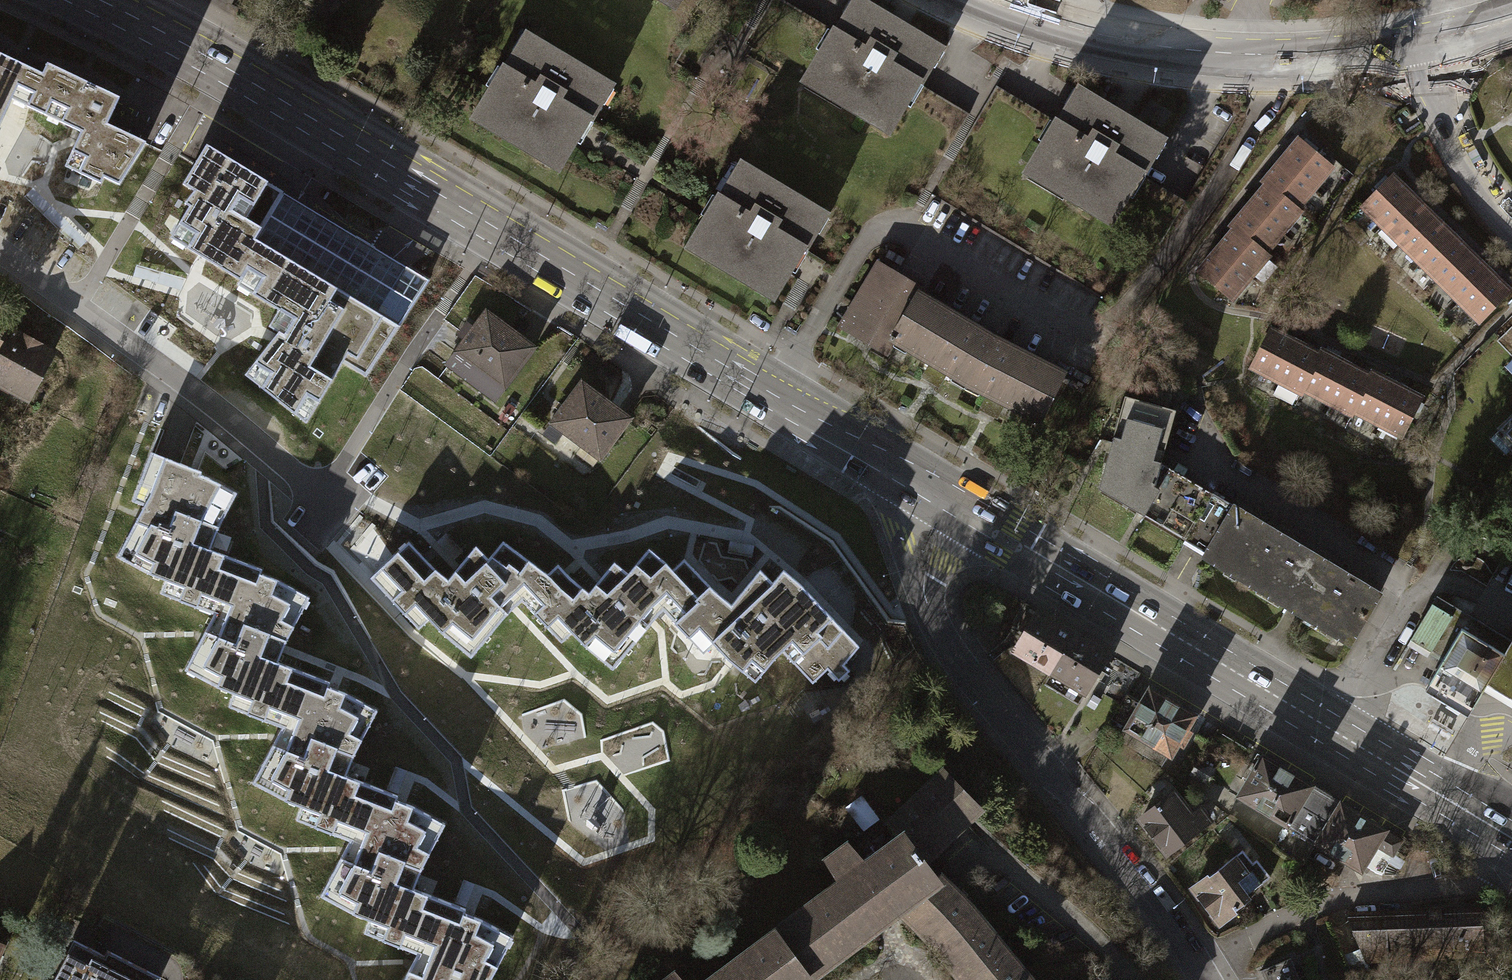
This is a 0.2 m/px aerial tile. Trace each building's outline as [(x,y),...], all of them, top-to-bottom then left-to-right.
[(318,11),(327,0),(305,0),(318,11)] [(673,8),(678,0),(660,0),(673,8)] [(859,3),(809,85),(892,135),(942,52),(859,3)] [(500,68),(470,118),(553,167),(582,119),(585,121),(606,85),(522,35),(502,69),(500,68)] [(27,107),(43,75),(0,55),(0,124),(12,99),(27,107)] [(47,65),(43,75),(27,107),(46,115),(52,103),(67,110),(61,123),(81,132),(65,167),(101,184),(104,177),(119,185),(145,143),(107,125),(119,99),(47,65)] [(1075,89),(1024,173),(1108,223),(1159,139),(1075,89)] [(1297,140),(1280,160),(1313,187),(1331,167),(1312,151),(1315,147),(1305,138),(1301,143),(1297,140)] [(252,294),(268,303),(293,262),(255,239),(283,192),(206,145),(183,185),(194,191),(185,204),(189,207),(170,238),(241,281),(248,269),(262,277),(252,294)] [(1295,209),(1313,187),(1280,160),(1262,181),(1266,184),(1295,209)] [(737,164),(687,247),(771,298),(821,214),(737,164)] [(1362,206),(1381,225),(1411,195),(1392,176),(1362,206)] [(1266,184),(1247,205),(1280,233),(1298,211),(1295,209),(1266,184)] [(1381,225),(1400,245),(1430,215),(1411,195),(1381,225)] [(1230,226),(1234,229),(1262,253),(1280,233),(1247,205),(1230,226)] [(1450,234),(1430,215),(1400,245),(1419,264),(1450,234)] [(1234,229),(1216,250),(1248,277),(1266,256),(1262,253),(1234,229)] [(1419,264),(1438,282),(1468,252),(1450,234),(1419,264)] [(1231,298),(1248,277),(1216,250),(1198,270),(1231,298)] [(1438,282),(1458,302),(1488,272),(1468,252),(1438,282)] [(399,326),(293,262),(268,303),(293,318),(285,333),(279,330),(245,374),(296,414),(307,395),(319,402),(343,362),(366,376),(399,326)] [(882,352),(890,339),(915,294),(919,296),(923,289),(876,262),(839,328),(882,352)] [(1507,291),(1488,272),(1458,302),(1477,321),(1507,291)] [(990,338),(919,296),(915,294),(890,339),(931,361),(924,376),(937,385),(945,369),(968,383),(990,338)] [(486,311),(447,363),(467,378),(476,367),(487,375),(478,387),(495,399),(535,347),(486,311)] [(1269,323),(1250,367),(1401,436),(1421,392),(1269,323)] [(10,329),(0,347),(0,355),(1,355),(0,357),(0,383),(27,399),(53,352),(10,329)] [(1062,374),(990,338),(968,383),(988,393),(981,408),(994,415),(1001,400),(1039,419),(1062,374)] [(582,383),(543,434),(555,443),(564,430),(583,445),(576,454),(593,466),(629,418),(582,383)] [(1094,488),(1141,517),(1157,462),(1171,410),(1120,396),(1094,488)] [(1497,430),(1511,445),(1511,415),(1497,430)] [(161,593),(196,607),(207,576),(213,578),(222,554),(210,549),(218,528),(237,493),(209,478),(200,474),(202,471),(151,452),(132,501),(145,505),(117,557),(145,572),(166,580),(161,593)] [(1141,517),(1180,539),(1209,494),(1157,462),(1141,517)] [(1232,504),(1209,494),(1180,539),(1189,542),(1187,546),(1202,554),(1232,504)] [(1379,593),(1232,504),(1202,554),(1348,642),(1379,593)] [(521,599),(545,624),(580,586),(556,563),(546,573),(501,539),(487,556),(473,543),(445,577),(434,568),(406,539),(369,577),(417,629),(428,618),(446,637),(470,657),(505,614),(521,599)] [(661,608),(673,619),(696,596),(695,593),(707,581),(683,556),(671,567),(664,560),(647,546),(626,571),(613,560),(587,592),(580,586),(545,624),(563,642),(573,631),(583,643),(613,668),(655,614),(661,608)] [(229,706),(264,720),(275,689),(281,691),(290,667),(278,662),(286,640),(309,597),(277,580),(260,573),(262,569),(222,554),(213,578),(207,576),(196,607),(215,614),(185,670),(213,685),(234,693),(229,706)] [(729,599),(707,581),(695,593),(696,596),(673,619),(703,650),(713,640),(728,655),(755,678),(774,654),(782,647),(812,679),(827,665),(838,677),(849,667),(843,661),(859,643),(801,580),(780,561),(769,575),(758,563),(729,599)] [(1472,700),(1481,685),(1508,640),(1432,596),(1407,639),(1439,658),(1429,675),(1472,700)] [(1012,650),(1049,670),(1070,632),(1033,611),(1030,616),(1023,612),(1017,624),(1024,628),(1012,650)] [(1049,670),(1053,673),(1085,691),(1094,676),(1101,680),(1104,674),(1097,670),(1107,653),(1070,632),(1049,670)] [(1508,640),(1481,685),(1511,703),(1511,633),(1508,640)] [(296,819),(332,833),(343,802),(349,805),(358,780),(346,775),(355,752),(377,710),(345,693),(328,686),(330,682),(290,667),(281,691),(275,689),(264,720),(282,727),(253,783),(282,798),(302,806),(296,819)] [(1078,704),(1085,691),(1053,673),(1046,686),(1078,704)] [(1149,688),(1140,704),(1126,728),(1169,753),(1193,713),(1149,688)] [(1112,720),(1126,728),(1140,704),(1126,696),(1112,720)] [(1239,794),(1285,822),(1308,784),(1256,753),(1242,775),(1248,779),(1239,794)] [(1190,774),(1204,782),(1211,769),(1197,761),(1190,774)] [(971,908),(955,891),(939,876),(936,879),(922,860),(977,808),(945,774),(893,823),(903,836),(866,864),(847,843),(827,858),(841,883),(711,979),(805,979),(899,910),(924,935),(961,979),(1030,979),(971,908)] [(364,932),(399,946),(411,916),(416,918),(426,893),(414,888),(422,866),(445,823),(413,806),(396,800),(398,795),(358,780),(349,805),(343,802),(332,833),(350,840),(320,896),(350,911),(370,919),(364,932)] [(1340,803),(1308,784),(1285,822),(1317,841),(1340,803)] [(1170,795),(1141,817),(1166,851),(1208,820),(1197,807),(1186,815),(1170,795)] [(1400,840),(1340,803),(1317,841),(1361,867),(1374,845),(1391,855),(1400,840)] [(1241,851),(1193,888),(1219,921),(1250,898),(1246,893),(1267,876),(1255,860),(1250,863),(1241,851)] [(1338,877),(1308,857),(1302,866),(1331,886),(1338,877)] [(426,893),(416,918),(411,916),(399,946),(418,953),(404,979),(489,979),(490,979),(513,936),(481,919),(464,912),(466,908),(426,893)] [(1481,910),(1347,914),(1365,960),(1482,956),(1481,910)] [(73,940),(54,979),(157,979),(159,975),(106,949),(103,955),(73,940)] [(1266,979),(1300,979),(1290,956),(1261,968),(1266,979)] [(674,972),(663,979),(682,979),(674,972)]
